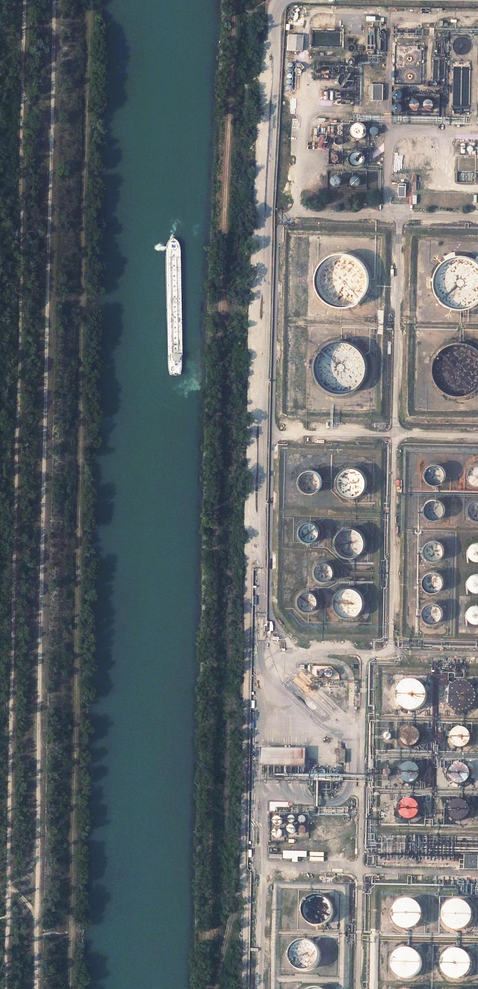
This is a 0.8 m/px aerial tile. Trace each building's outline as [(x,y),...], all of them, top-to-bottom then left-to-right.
[(344,30),(312,28),(311,47),(343,49),(344,30)] [(302,36),(287,36),(286,51),(301,52),(302,36)] [(465,38),(463,38),(461,38),(460,38),(457,39),(455,40),(454,42),(453,45),(452,46),(453,49),(453,50),(454,53),(456,55),(457,55),(460,56),(462,56),(465,56),(467,54),(469,52),(470,51),(471,48),(471,46),(471,45),(470,43),(469,42),(468,41),(467,40),(466,39),(465,38)] [(421,46),(395,45),(394,84),(420,84),(421,46)] [(470,61),(453,61),(452,114),(469,114),(470,61)] [(375,72),(374,74),(375,75),(375,76),(377,78),(379,79),(380,79),(382,78),(383,77),(384,77),(384,75),(385,74),(384,73),(384,71),(383,70),(381,69),(380,69),(379,69),(377,70),(376,71),(375,72)] [(340,85),(340,86),(341,87),(342,87),(345,88),(347,88),(350,87),(352,86),(352,85),(353,82),(354,80),(353,77),(352,76),(350,74),(348,73),(347,73),(344,73),(342,74),(341,74),(340,76),(338,78),(338,80),(338,81),(339,83),(340,85)] [(383,85),(371,84),(370,100),(382,101),(383,85)] [(406,87),(392,87),(392,115),(438,116),(439,95),(406,94),(406,87)] [(349,131),(349,133),(350,134),(350,135),(352,137),(354,138),(356,139),(358,139),(360,138),(363,137),(364,136),(365,134),(366,131),(365,128),(364,126),(362,124),(360,123),(358,122),(356,122),(355,123),(352,124),(351,126),(350,128),(349,129),(349,131)] [(343,152),(329,151),(329,164),(342,165),(343,152)] [(351,163),(353,164),(354,165),(356,166),(357,166),(360,165),(362,164),(364,162),(364,160),(364,158),(364,157),(364,156),(363,154),(361,152),(359,151),(358,151),(356,151),(355,151),(352,153),(351,154),(350,157),(350,159),(350,162),(351,163)] [(367,172),(329,171),(328,190),(366,190),(367,172)] [(316,274),(316,278),(316,282),(316,286),(317,289),(319,293),(321,296),(324,299),(327,302),(330,304),(334,306),(338,307),(342,307),(347,307),(351,306),(355,304),(359,301),(363,298),(365,295),(368,291),(369,287),(370,282),(370,278),(369,273),(368,269),(365,265),(363,261),(359,258),(355,256),(351,254),(347,253),(342,253),(338,253),(335,254),(331,255),(327,257),(324,260),(322,263),(319,266),(318,270),(316,274)] [(475,260),(472,258),(468,257),(464,256),(460,256),(456,256),(452,258),(448,259),(444,262),(441,265),(438,268),(436,272),(435,277),(435,281),(435,285),(436,290),(437,294),(439,298),(442,301),(446,304),(449,306),(453,308),(458,308),(462,309),(466,308),(470,307),(474,305),(477,303),(477,302),(477,262),(475,260)] [(324,346),(320,349),(318,353),(315,357),(314,361),(313,365),(313,370),(314,374),(315,379),(318,383),(320,386),(324,389),(327,392),(331,393),(336,394),(340,395),(345,394),(348,393),(352,392),(356,390),(359,387),(361,384),(363,381),(365,377),(366,374),(367,370),(367,366),(366,362),(365,358),(363,354),(361,351),(358,348),(355,346),(352,344),(348,342),(344,341),(340,341),(336,341),(332,342),(327,344),(324,346)] [(451,394),(455,396),(460,396),(464,395),(468,394),(472,393),(475,391),(477,388),(477,350),(474,347),(471,345),(467,344),(463,343),(460,343),(455,343),(451,344),(447,346),(443,348),(440,351),(437,355),(435,359),(434,363),(433,367),(433,372),(434,376),(435,380),(437,384),(440,387),(443,390),(447,393),(451,394)] [(427,479),(428,481),(430,483),(433,484),(435,485),(438,485),(440,484),(442,482),(444,481),(445,478),(446,476),(446,473),(445,471),(444,468),(442,467),(440,465),(437,465),(435,465),(433,465),(432,466),(430,467),(428,469),(427,471),(426,473),(426,476),(427,479)] [(366,487),(367,484),(367,482),(366,479),(365,477),(364,475),(363,473),(361,471),(359,470),(356,469),(354,468),(352,468),(349,469),(347,469),(345,470),(344,471),(342,472),(340,474),(339,476),(338,478),(338,480),(337,482),(337,484),(338,486),(338,488),(339,490),(340,492),(342,494),(344,495),(345,496),(347,497),(349,497),(352,498),(354,498),(357,497),(359,496),(361,495),(363,493),(364,491),(366,489),(366,487)] [(304,473),(301,475),(300,476),(300,478),(299,480),(299,483),(299,485),(299,487),(300,488),(302,491),(304,492),(305,493),(307,494),(308,494),(310,495),(312,494),(314,494),(316,493),(318,492),(319,491),(321,489),(322,488),(322,486),(323,484),(323,482),(322,480),(322,478),(321,476),(320,474),(318,473),(317,472),(315,471),(313,471),(311,470),(309,471),(307,471),(304,473)] [(445,508),(444,505),(443,504),(441,502),(440,501),(437,500),(435,500),(434,500),(432,501),(431,501),(429,502),(428,504),(427,505),(426,506),(426,508),(426,510),(426,511),(426,513),(427,514),(428,516),(429,517),(430,518),(431,519),(433,520),(434,520),(436,520),(438,520),(440,519),(443,517),(443,516),(445,513),(445,511),(445,509),(445,508)] [(475,502),(473,503),(471,505),(470,506),(470,507),(469,510),(469,513),(470,514),(471,517),(473,519),(475,520),(477,520),(477,501),(475,502)] [(336,539),(336,541),(336,543),(336,545),(336,547),(337,549),(338,551),(339,553),(341,554),(343,556),(345,557),(347,557),(349,558),(352,558),(354,558),(356,557),(359,556),(361,554),(362,552),(364,550),(365,548),(365,546),(365,543),(365,541),(365,538),(364,536),(362,534),(360,532),(358,531),(356,529),(354,529),(351,528),(349,528),(347,529),(345,529),(343,530),(341,532),(340,533),(338,535),(337,537),(336,539)] [(433,541),(431,542),(429,543),(427,544),(426,546),(425,548),(425,550),(425,553),(426,555),(427,558),(429,559),(431,560),(432,561),(435,561),(437,561),(438,560),(440,559),(441,558),(442,557),(443,556),(444,554),(444,553),(444,551),(444,549),(444,548),(443,546),(441,544),(440,543),(438,542),(437,541),(435,541),(433,541)] [(477,542),(476,542),(473,543),(471,545),(469,547),(469,548),(468,551),(468,554),(469,555),(470,558),(472,560),(473,560),(476,561),(477,561),(477,542)] [(333,577),(334,576),(334,574),(334,572),(334,571),(334,569),(333,568),(332,566),(331,565),(330,564),(328,563),(327,563),(325,562),(323,562),(322,563),(319,564),(318,564),(316,567),(315,569),(314,572),(314,574),(315,576),(317,579),(318,580),(319,581),(321,582),(323,582),(325,582),(326,582),(328,582),(329,581),(331,580),(332,579),(333,577)] [(424,586),(425,587),(426,588),(428,590),(430,592),(432,592),(433,592),(435,592),(436,592),(438,591),(439,590),(440,589),(441,588),(442,586),(443,585),(443,583),(443,581),(443,580),(442,578),(441,577),(440,576),(439,575),(438,574),(436,573),(434,573),(433,573),(430,573),(428,575),(426,577),(425,578),(424,580),(424,583),(424,586)] [(476,573),(474,574),(471,575),(469,577),(468,578),(468,579),(467,582),(467,583),(467,586),(468,588),(470,590),(471,591),(474,592),(476,592),(477,592),(477,574),(476,573)] [(336,596),(336,598),(335,601),(335,603),(335,605),(336,607),(337,609),(338,611),(339,613),(341,614),(343,615),(344,616),(347,617),(349,617),(351,617),(354,617),(356,616),(358,615),(360,613),(362,612),(363,609),(364,607),(365,605),(365,602),(365,600),(364,597),(363,595),(362,593),(360,591),(358,590),(356,589),(353,588),(351,588),(348,588),(346,588),(344,589),(342,590),(340,591),(339,593),(338,594),(336,596)] [(301,596),(299,599),(299,600),(299,603),(300,606),(301,607),(302,609),(304,610),(306,611),(308,612),(309,612),(311,611),(314,610),(315,609),(317,608),(318,607),(318,605),(319,603),(319,602),(319,600),(318,598),(318,597),(317,596),(316,594),(314,593),(311,592),(310,592),(308,592),(306,592),(304,593),(303,594),(301,596)] [(433,623),(434,623),(436,623),(437,622),(439,621),(440,620),(441,619),(442,616),(442,615),(442,613),(442,611),(442,610),(441,608),(440,607),(437,605),(434,604),(431,604),(430,605),(427,606),(425,608),(425,609),(423,612),(423,613),(423,616),(424,618),(426,621),(427,622),(428,622),(431,623),(433,623)] [(470,621),(471,622),(474,623),(475,624),(477,624),(477,605),(476,605),(473,605),(470,607),(469,608),(468,609),(468,611),(467,612),(467,614),(467,615),(467,617),(468,618),(469,620),(470,621)] [(405,683),(403,684),(401,686),(400,687),(399,689),(398,691),(397,694),(397,696),(397,698),(398,700),(398,702),(399,704),(401,706),(402,708),(404,709),(406,710),(408,711),(410,712),(413,712),(416,711),(418,711),(420,710),(423,708),(424,706),(426,704),(427,702),(428,699),(428,697),(428,694),(427,692),(426,689),(425,687),(423,685),(421,684),(419,682),(417,681),(414,681),(411,681),(409,681),(407,682),(405,683)] [(466,682),(464,681),(461,682),(459,682),(457,683),(455,684),(453,686),(452,687),(450,689),(449,691),(449,693),(448,695),(448,698),(449,700),(449,702),(450,704),(451,706),(453,708),(455,709),(456,710),(459,711),(461,712),(463,712),(465,712),(468,711),(470,711),(473,709),(475,708),(476,706),(477,703),(477,702),(477,692),(477,691),(477,689),(475,687),(473,685),(471,683),(469,682),(466,682)] [(402,742),(403,744),(404,745),(405,746),(407,747),(410,748),(412,748),(415,747),(416,746),(418,745),(419,744),(420,742),(420,741),(421,739),(421,737),(420,736),(420,734),(419,733),(418,731),(417,730),(414,728),(413,728),(411,728),(409,728),(407,729),(404,730),(402,733),(401,735),(401,737),(401,740),(402,742)] [(452,736),(452,738),(452,740),(452,741),(453,744),(455,746),(458,747),(459,747),(461,748),(463,747),(465,747),(466,746),(469,744),(470,741),(471,740),(471,738),(471,737),(470,735),(470,733),(469,732),(467,730),(465,729),(464,729),(462,728),(460,728),(459,729),(457,729),(455,731),(454,732),(452,734),(452,736)] [(307,749),(262,748),(261,766),(307,767),(307,749)] [(417,780),(418,779),(419,778),(420,776),(420,775),(420,771),(420,770),(418,767),(417,766),(416,765),(414,764),(411,764),(408,764),(407,764),(405,766),(403,768),(402,769),(401,772),(401,775),(402,777),(404,780),(405,780),(406,781),(408,782),(411,783),(413,782),(415,782),(417,780)] [(467,782),(468,781),(469,779),(470,778),(470,775),(470,773),(469,770),(469,769),(467,767),(464,765),(461,765),(460,765),(458,765),(457,765),(455,766),(454,767),(453,768),(452,770),(452,771),(451,773),(451,774),(451,776),(452,778),(452,779),(453,780),(454,782),(456,783),(457,783),(459,784),(462,784),(463,784),(465,783),(467,782)] [(410,818),(413,818),(415,817),(416,816),(417,815),(418,814),(419,813),(419,811),(420,810),(420,808),(419,806),(419,805),(418,804),(416,801),(413,800),(410,799),(408,799),(406,800),(405,801),(403,803),(401,805),(401,808),(401,811),(401,812),(403,815),(404,816),(406,817),(407,818),(410,818)] [(451,811),(452,814),(452,815),(453,816),(455,818),(458,819),(460,819),(461,819),(463,819),(464,818),(466,818),(467,817),(469,814),(469,812),(470,811),(470,809),(469,808),(469,806),(468,805),(467,803),(465,801),(463,801),(462,800),(460,800),(459,800),(458,801),(455,802),(454,803),(452,805),(451,807),(451,809),(451,811)] [(309,814),(270,813),(270,841),(285,841),(285,838),(308,838),(309,814)] [(465,856),(465,869),(477,870),(477,856),(465,856)] [(317,896),(315,896),(313,897),(311,898),(309,899),(307,901),(306,902),(305,904),(304,906),(304,909),(303,911),(304,913),(304,915),(305,917),(306,919),(307,921),(309,922),(311,924),(313,925),(315,925),(317,926),(320,926),(322,925),(324,925),(327,923),(329,922),(330,920),(332,918),(333,915),(333,913),(333,911),(333,908),(332,906),(331,903),(330,901),(328,899),(326,898),(324,897),(322,896),(319,896),(317,896)] [(398,904),(397,905),(396,907),(395,909),(394,911),(394,913),(393,915),(394,917),(394,919),(395,921),(396,923),(397,924),(399,926),(401,927),(403,928),(405,928),(407,929),(409,929),(412,928),(414,928),(416,926),(418,925),(419,923),(421,921),(422,919),(422,916),(422,914),(422,912),(421,909),(420,907),(419,905),(417,903),(415,902),(413,901),(411,900),(408,900),(406,900),(404,900),(402,901),(400,902),(398,904)] [(473,914),(472,912),(472,910),(471,908),(470,906),(468,905),(467,903),(465,902),(463,901),(461,901),(459,901),(456,901),(454,901),(451,902),(449,904),(448,905),(446,907),(445,909),(444,912),(444,914),(444,916),(444,919),(445,921),(446,923),(447,925),(449,927),(451,928),(454,929),(456,930),(458,930),(461,930),(463,929),(465,928),(467,927),(468,926),(470,924),(471,922),(472,921),(472,919),(473,916),(473,914)] [(290,956),(291,958),(291,960),(292,962),(293,964),(294,966),(296,967),(298,969),(300,970),(302,970),(304,971),(307,971),(310,970),(312,969),(314,968),(316,966),(318,965),(319,962),(320,960),(321,958),(321,955),(320,952),(320,950),(319,948),(317,946),(315,944),(313,942),(311,941),(309,941),(306,940),(304,940),(302,941),(299,942),(297,943),(296,944),(294,945),(293,947),(292,949),(291,951),(290,953),(290,956)] [(396,954),(395,956),(394,958),(393,960),(393,962),(393,964),(394,966),(394,968),(395,970),(396,972),(398,974),(400,975),(401,976),(403,977),(405,977),(408,977),(410,977),(412,976),(415,975),(417,974),(418,972),(420,970),(421,968),(421,966),(422,964),(422,961),(421,959),(420,957),(419,955),(418,953),(416,951),(414,950),(411,949),(409,949),(407,949),(405,949),(403,949),(401,950),(399,951),(397,953),(396,954)] [(444,970),(445,972),(446,974),(447,976),(449,977),(451,978),(453,979),(456,979),(458,979),(461,979),(463,978),(465,977),(467,975),(469,973),(470,971),(471,969),(472,967),(472,964),(471,962),(471,959),(470,957),(468,955),(467,953),(465,952),(462,951),(460,950),(458,950),(456,950),(454,950),(452,951),(450,952),(448,953),(446,954),(445,956),(444,958),(443,960),(443,962),(442,964),(442,966),(443,968),(444,970)]
